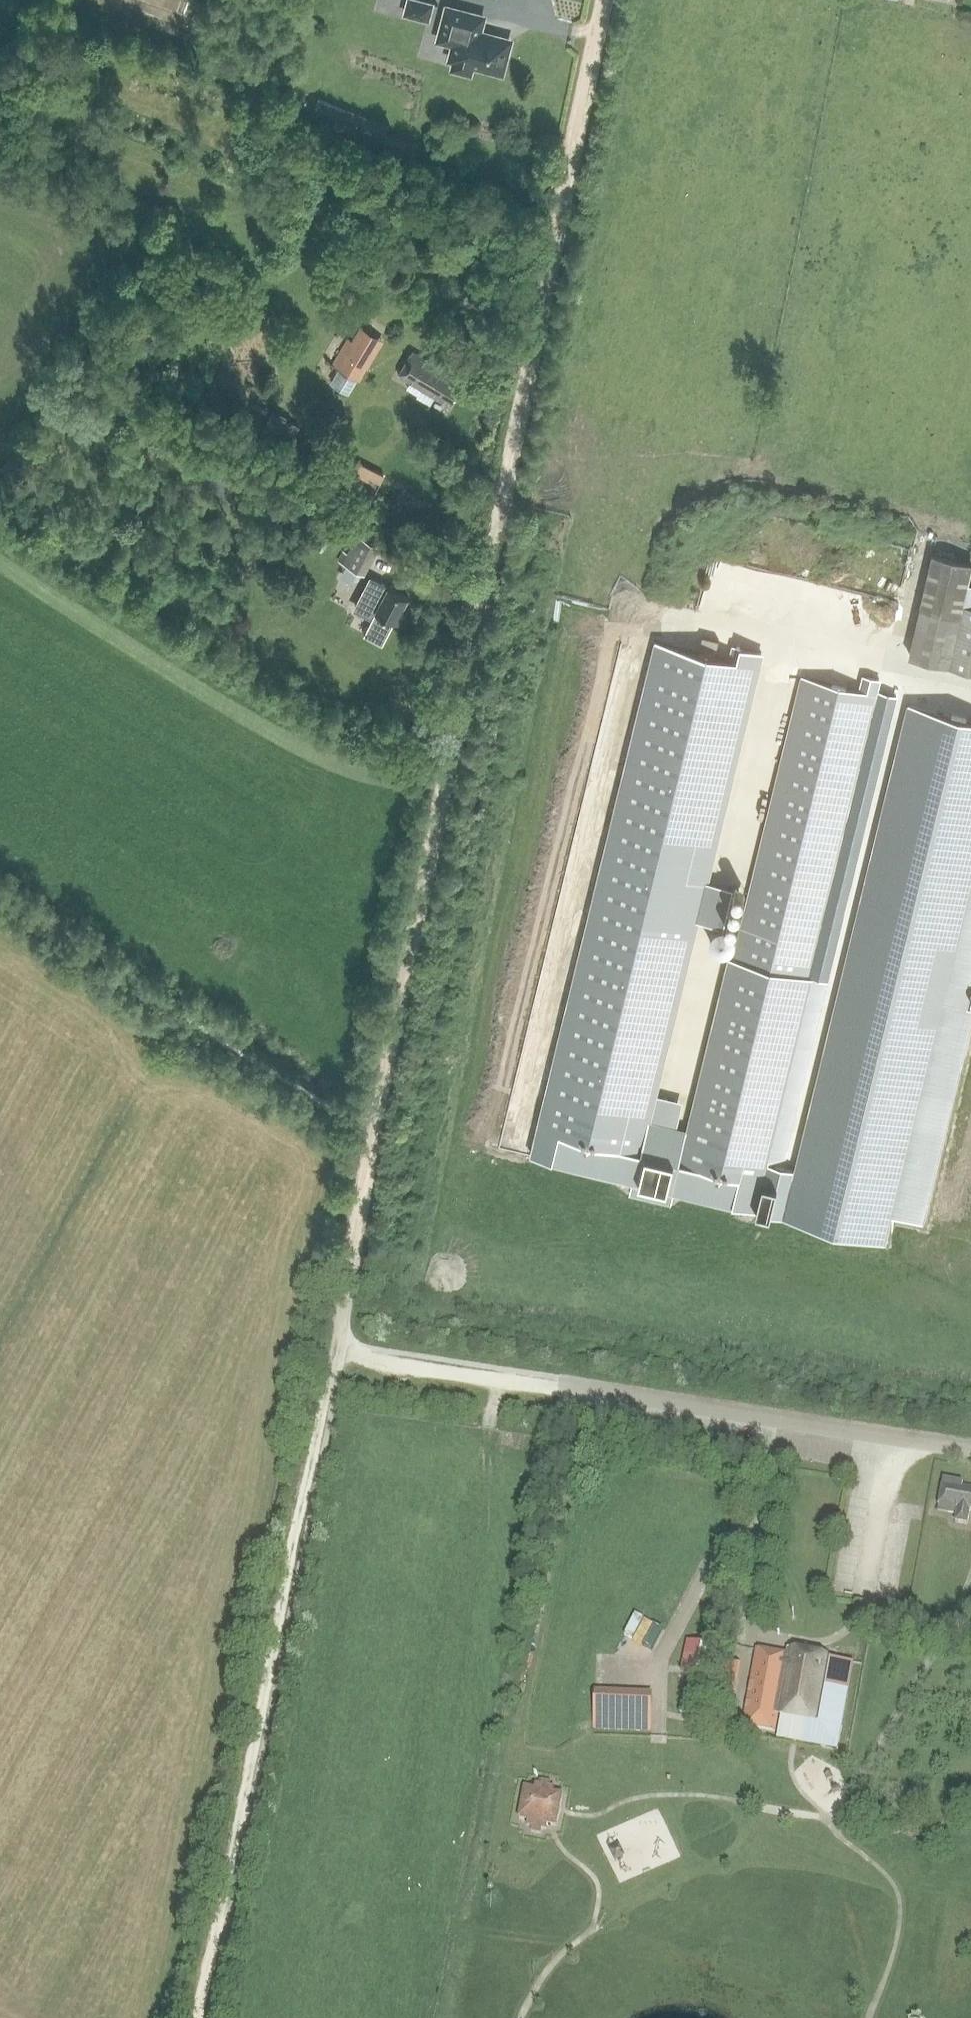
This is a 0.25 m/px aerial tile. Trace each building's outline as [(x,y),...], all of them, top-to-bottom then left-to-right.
[(426,0),(407,0),(403,15),(430,22),(436,2),(426,0)] [(474,69),(504,76),(514,38),(484,30),(488,15),(445,3),(435,42),(451,46),(447,61),(451,63),(449,71),(472,77),(474,69)] [(319,97),(309,120),(341,134),(351,111),(319,97)] [(378,344),(361,333),(340,367),(357,378),(378,344)] [(462,387),(455,382),(458,378),(413,352),(400,375),(444,402),(447,397),(454,401),(462,387)] [(339,471),(383,482),(386,469),(342,457),(339,471)] [(337,561),(365,575),(379,546),(356,534),(347,553),(342,551),(337,561)] [(970,670),(970,605),(963,603),(970,570),(970,564),(934,555),(911,656),(970,670)] [(407,608),(404,606),(409,597),(372,578),(359,602),(362,603),(358,611),(374,619),(377,612),(399,623),(407,608)] [(657,623),(654,636),(670,639),(673,627),(657,623)] [(793,974),(736,960),(690,949),(762,653),(735,646),(731,660),(657,642),(532,1156),(633,1181),(630,1192),(671,1202),(674,1191),(884,1242),(970,883),(970,719),(910,704),(796,1172),(766,1164),(803,1012),(816,1015),(818,1003),(806,1000),(811,978),(807,977),(793,974)] [(804,678),(736,960),(793,974),(807,977),(872,712),(875,700),(876,695),(804,678)] [(962,1486),(963,1482),(943,1478),(938,1510),(957,1513),(955,1522),(968,1524),(970,1510),(970,1487),(962,1486)] [(866,1601),(863,1615),(873,1616),(875,1602),(866,1601)] [(648,1623),(640,1641),(649,1645),(657,1627),(648,1623)] [(681,1674),(707,1680),(714,1648),(688,1643),(681,1674)] [(757,1649),(743,1726),(775,1731),(777,1715),(781,1716),(818,1722),(818,1721),(824,1687),(847,1691),(852,1662),(830,1658),(830,1656),(788,1649),(787,1655),(779,1654),(779,1657),(766,1654),(767,1651),(757,1649)] [(735,1700),(738,1663),(723,1661),(719,1698),(735,1700)] [(824,1687),(818,1721),(841,1725),(847,1691),(824,1687)] [(595,1693),(594,1719),(650,1722),(651,1695),(595,1693)] [(541,1780),(540,1785),(535,1784),(534,1789),(525,1787),(519,1819),(528,1820),(527,1825),(532,1826),(531,1831),(540,1833),(541,1828),(546,1829),(547,1824),(556,1826),(562,1794),(553,1793),(554,1788),(549,1787),(550,1782),(541,1780)]
